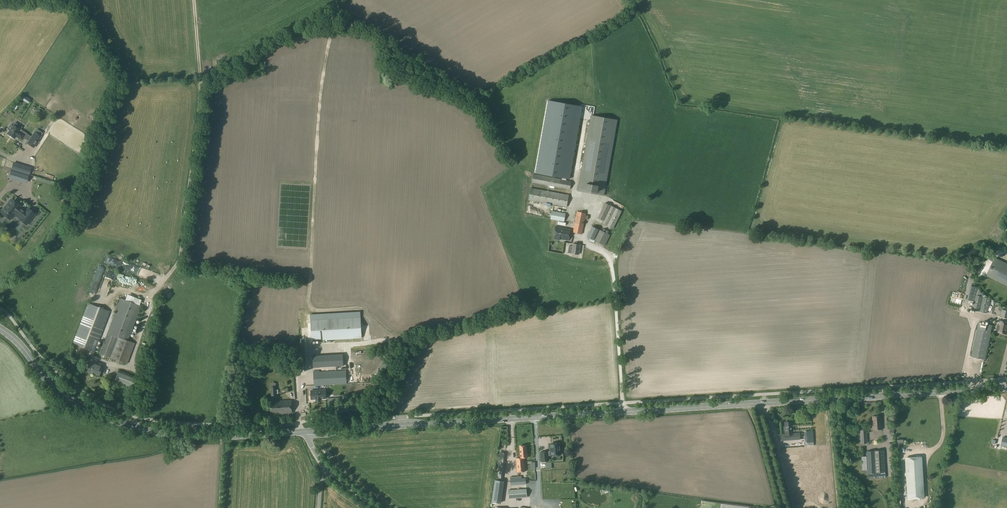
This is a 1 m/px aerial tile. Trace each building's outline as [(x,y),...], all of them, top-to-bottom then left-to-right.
[(570,179),(581,113),(582,106),(548,100),(537,161),(535,173),(570,179)] [(604,195),(617,120),(591,115),(578,190),(604,195)] [(20,129),(22,127),(15,122),(12,126),(10,125),(7,129),(10,130),(7,134),(14,138),(16,135),(18,137),(22,140),(25,135),(22,133),(23,131),(20,129)] [(34,147),(41,136),(34,132),(29,140),(27,143),(34,147)] [(31,168),(14,163),(12,169),(29,174),(31,168)] [(27,182),(29,174),(12,169),(9,177),(27,182)] [(571,181),(533,174),(532,182),(570,189),(571,181)] [(531,188),(527,206),(549,210),(551,204),(567,207),(569,195),(531,188)] [(36,214),(28,208),(25,212),(20,207),(21,206),(12,198),(1,212),(10,220),(14,215),(19,219),(27,225),(36,214)] [(602,223),(613,228),(622,211),(605,202),(598,217),(603,220),(602,223)] [(565,213),(552,210),(550,219),(563,221),(565,213)] [(573,232),(582,234),(586,213),(577,211),(573,232)] [(610,234),(605,232),(592,226),(587,237),(590,238),(589,240),(594,243),(595,241),(604,245),(610,235),(610,234)] [(560,238),(568,240),(570,229),(555,227),(554,239),(560,240),(560,238)] [(572,246),(569,246),(568,253),(571,253),(578,254),(580,242),(576,242),(575,243),(573,243),(572,246)] [(995,258),(986,276),(1006,286),(1006,264),(995,258)] [(133,266),(132,273),(142,274),(143,268),(133,266)] [(138,282),(135,286),(142,291),(146,283),(143,281),(142,284),(138,282)] [(971,285),(967,300),(974,301),(972,309),(987,313),(991,298),(990,298),(981,292),(977,287),(971,285)] [(118,337),(127,340),(140,305),(120,298),(100,353),(110,357),(118,337)] [(990,313),(999,315),(1001,302),(992,301),(990,313)] [(73,343),(94,351),(109,311),(89,303),(73,343)] [(360,312),(310,315),(311,341),(362,338),(360,312)] [(1000,321),(999,325),(997,325),(996,330),(998,330),(998,332),(1006,334),(1006,332),(1006,322),(1000,321)] [(993,325),(978,322),(971,357),(985,360),(993,325)] [(134,343),(127,340),(118,337),(110,357),(109,359),(113,361),(114,358),(127,363),(134,343)] [(95,373),(99,375),(102,367),(89,362),(86,371),(95,374),(95,373)] [(114,381),(132,388),(136,377),(119,370),(114,381)] [(313,372),(314,385),(347,383),(346,370),(313,372)] [(326,390),(311,390),(311,399),(316,399),(316,400),(321,400),(321,399),(326,398),(326,390)] [(270,401),(271,414),(292,413),(291,400),(270,401)] [(881,422),(880,416),(872,416),(872,421),(872,430),(882,429),(881,422)] [(781,440),(800,439),(799,433),(792,433),(791,421),(784,422),(785,426),(783,426),(783,431),(785,430),(785,434),(780,434),(781,440)] [(785,446),(787,481),(789,481),(790,493),(816,491),(812,430),(804,431),(805,442),(804,442),(797,442),(797,446),(785,446)] [(551,444),(551,451),(551,452),(547,452),(548,455),(551,455),(561,455),(561,451),(560,451),(559,443),(551,444)] [(525,471),(524,458),(527,457),(527,453),(526,453),(526,445),(519,446),(520,457),(516,458),(517,472),(525,471)] [(885,472),(883,450),(866,451),(866,456),(861,456),(862,470),(867,470),(868,473),(868,479),(885,478),(885,472)] [(501,455),(501,457),(500,457),(497,476),(502,477),(502,476),(503,476),(505,455),(501,455)] [(908,499),(923,498),(921,457),(906,458),(908,499)] [(500,503),(503,481),(495,480),(492,502),(500,503)] [(508,490),(508,498),(527,497),(526,489),(508,490)]
